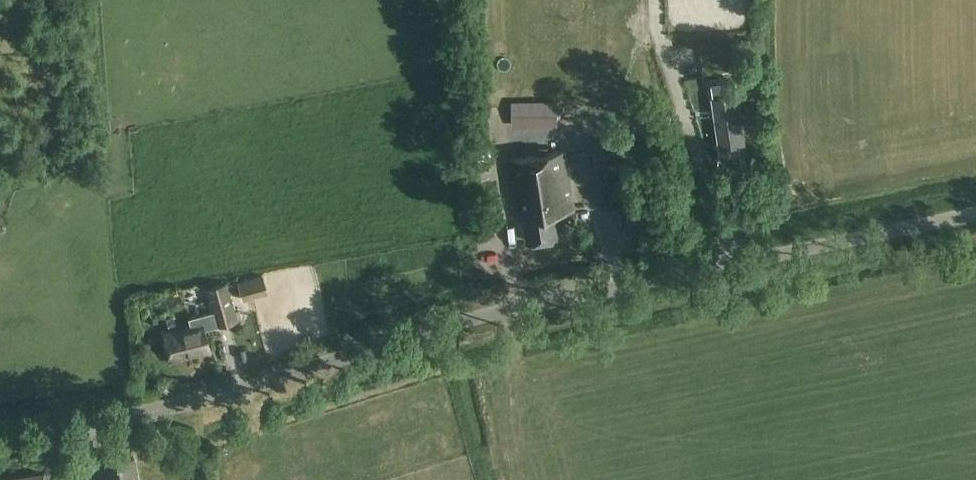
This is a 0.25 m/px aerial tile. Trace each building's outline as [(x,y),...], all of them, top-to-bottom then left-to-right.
[(722,97),(714,98),(720,146),(725,145),(745,143),(739,94),(722,97)] [(512,105),(512,122),(558,121),(558,105),(558,102),(512,102),(512,105)] [(481,118),(479,129),(502,133),(504,122),(481,118)] [(560,236),(557,212),(573,210),(564,150),(509,158),(519,219),(525,218),(529,241),(560,236)] [(486,218),(496,216),(494,203),(484,204),(486,218)] [(520,253),(505,255),(506,267),(521,265),(520,253)] [(261,276),(236,283),(242,301),(266,294),(261,276)] [(211,353),(210,350),(205,331),(237,320),(242,319),(239,310),(234,312),(225,283),(203,290),(210,312),(188,319),(190,324),(164,332),(163,332),(171,362),(175,361),(194,356),(194,358),(211,353)] [(134,457),(103,462),(105,479),(137,479),(134,457)] [(44,472),(0,478),(0,479),(45,479),(44,472)]
